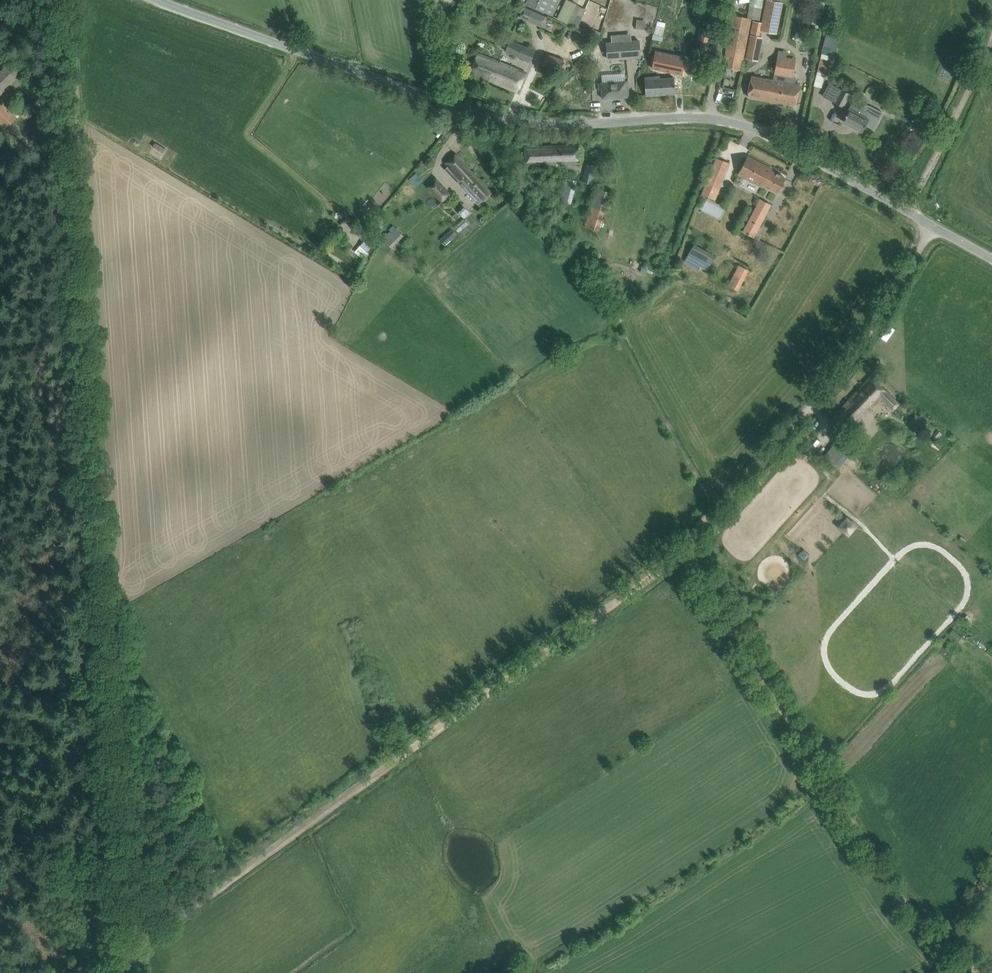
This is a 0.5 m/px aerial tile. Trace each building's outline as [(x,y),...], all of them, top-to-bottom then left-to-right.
[(550,16),(557,0),(523,0),(522,2),(550,16)] [(566,0),(557,19),(577,29),(586,10),(566,0)] [(747,17),(760,20),(764,0),(750,0),(747,17)] [(760,29),(776,33),(783,2),(774,0),(766,0),(760,29)] [(540,27),(545,16),(525,7),(520,17),(540,27)] [(723,64),(722,66),(723,66),(723,67),(741,70),(751,18),(733,15),(723,65),(723,64)] [(636,19),(635,28),(643,28),(644,20),(636,19)] [(654,39),(663,40),(665,26),(656,25),(654,39)] [(700,29),(694,61),(705,63),(711,31),(700,29)] [(751,35),(746,59),(758,61),(763,37),(751,35)] [(531,62),(536,51),(510,40),(505,51),(531,62)] [(638,40),(607,42),(608,59),(640,57),(638,40)] [(518,92),(526,72),(478,53),(471,70),(484,75),(483,77),(518,92)] [(564,72),(566,65),(562,63),(563,59),(546,53),(542,65),(564,72)] [(655,54),(652,70),(682,76),(685,59),(655,54)] [(829,55),(821,54),(814,85),(822,87),(829,55)] [(776,55),(773,74),(790,77),(793,58),(776,55)] [(18,67),(11,60),(5,66),(6,67),(0,73),(0,90),(20,70),(18,67)] [(659,76),(644,77),(646,96),(675,94),(674,77),(660,78),(659,76)] [(695,76),(687,76),(687,84),(696,84),(695,76)] [(796,105),(798,95),(799,85),(751,76),(747,96),(796,105)] [(629,97),(628,87),(628,81),(598,83),(599,91),(602,90),(602,98),(629,97)] [(850,94),(848,93),(842,90),(835,102),(843,106),(850,94)] [(0,106),(0,122),(13,135),(21,127),(14,120),(17,117),(3,103),(0,106)] [(934,103),(929,111),(937,115),(941,107),(934,103)] [(873,129),(881,114),(882,112),(868,104),(865,105),(863,105),(862,106),(860,109),(851,104),(849,109),(842,121),(855,127),(854,129),(860,132),(861,130),(862,131),(865,125),(873,129)] [(579,145),(524,146),(527,164),(580,164),(579,145)] [(455,154),(445,163),(482,202),(492,192),(455,154)] [(765,186),(777,192),(785,178),(771,170),(772,169),(748,156),(738,174),(765,188),(765,186)] [(717,158),(712,169),(725,174),(730,163),(717,158)] [(597,166),(587,163),(582,181),(592,184),(597,166)] [(441,202),(451,193),(436,177),(426,187),(441,202)] [(567,178),(561,201),(570,203),(576,181),(567,178)] [(609,192),(598,188),(586,227),(598,230),(609,192)] [(760,199),(743,231),(754,237),(771,205),(760,199)] [(705,203),(703,211),(720,215),(722,207),(705,203)] [(462,204),(456,209),(464,218),(470,213),(462,204)] [(368,226),(371,222),(365,217),(362,221),(368,226)] [(390,246),(403,234),(394,224),(381,236),(390,246)] [(366,257),(375,246),(369,242),(372,238),(360,228),(353,235),(363,244),(362,246),(360,245),(356,250),(362,256),(363,255),(366,257)] [(447,242),(456,235),(451,229),(442,237),(447,242)] [(698,270),(701,266),(708,271),(716,259),(695,245),(684,260),(698,270)] [(738,265),(728,285),(738,290),(748,270),(738,265)] [(871,375),(832,417),(840,423),(849,433),(882,398),(895,410),(898,408),(896,406),(899,403),(878,382),(871,375)] [(915,413),(908,421),(920,432),(927,423),(915,413)] [(839,438),(825,455),(838,465),(852,449),(839,438)]
